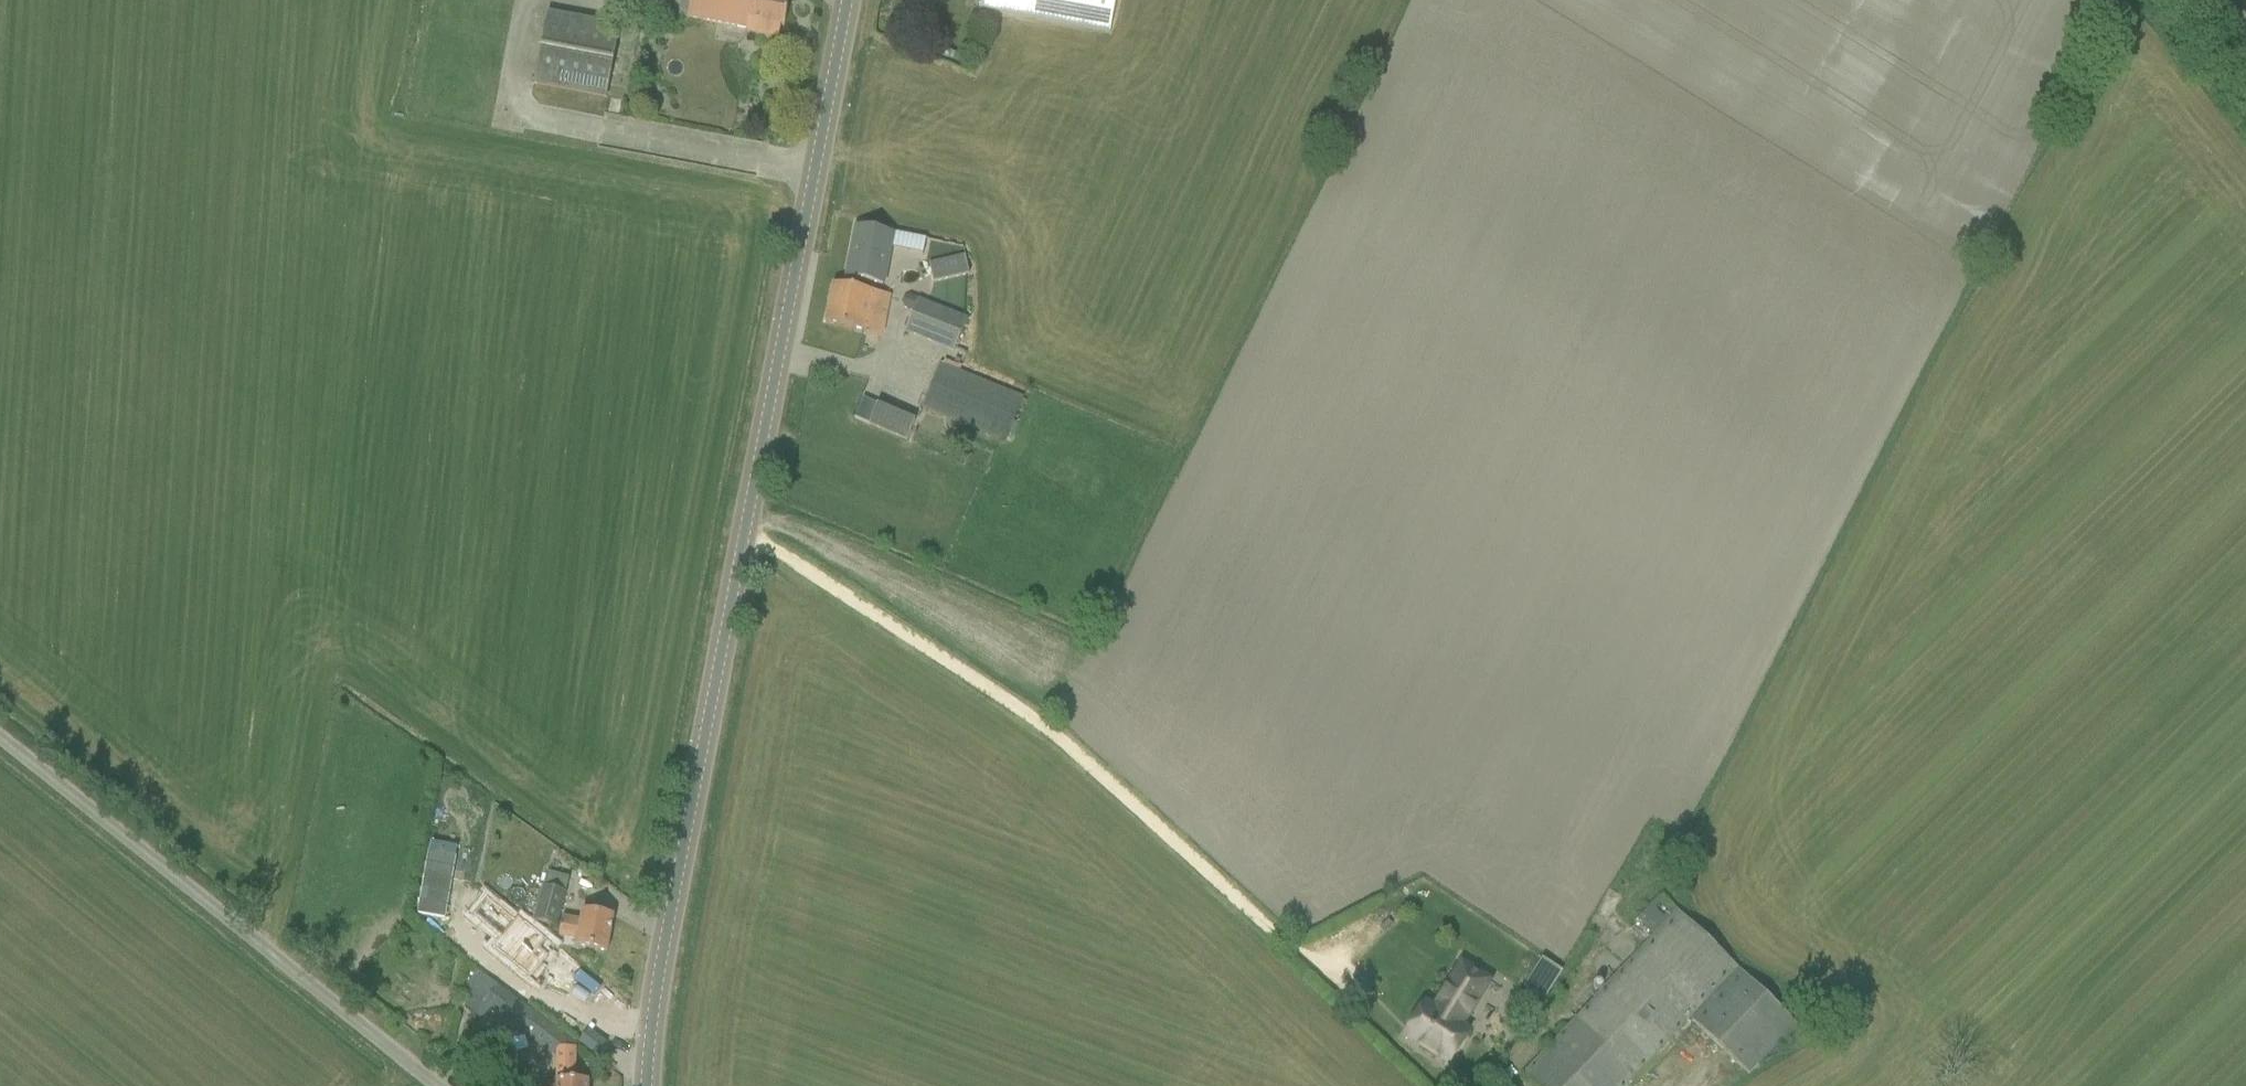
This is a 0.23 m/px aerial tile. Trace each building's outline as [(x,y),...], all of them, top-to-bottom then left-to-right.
[(622,6),(747,30),(747,33),(778,38),(780,27),(784,27),(789,0),(623,0),(622,6)] [(1109,34),(1115,0),(980,0),(978,9),(1109,34)] [(606,98),(619,28),(546,14),(533,85),(606,98)] [(882,286),(890,247),(892,234),(855,227),(853,239),(845,279),(882,286)] [(964,255),(933,262),(929,263),(933,282),(968,274),(964,255)] [(825,324),(847,329),(881,335),(889,296),(833,285),(825,324)] [(905,309),(913,312),(904,333),(953,352),(966,319),(909,297),(903,299),(901,304),(905,309)] [(940,364),(922,408),(1004,442),(1023,398),(963,374),(955,370),(940,364)] [(868,425),(906,440),(914,421),(876,406),(868,425)] [(547,875),(535,921),(557,926),(568,880),(547,875)] [(481,927),(492,935),(510,911),(489,894),(478,910),(487,918),(481,927)] [(1522,1075),(1534,1085),(1625,1085),(1690,1018),(1749,1074),(1795,1025),(1659,896),(1630,926),(1647,943),(1522,1075)] [(562,915),(561,918),(558,937),(576,941),(575,946),(606,952),(613,918),(582,912),(581,918),(562,915)] [(517,920),(507,932),(493,949),(529,979),(546,958),(537,951),(545,942),(517,920)] [(1562,971),(1540,957),(1522,985),(1543,999),(1562,971)] [(1424,999),(1400,1037),(1448,1068),(1473,1030),(1466,1025),(1473,1014),(1494,981),(1460,959),(1432,1004),(1424,999)] [(473,998),(464,1009),(481,1021),(489,1009),(556,1058),(555,1079),(575,1080),(576,1044),(479,973),(465,992),(473,998)] [(469,1069),(464,1075),(475,1085),(480,1079),(469,1069)]
